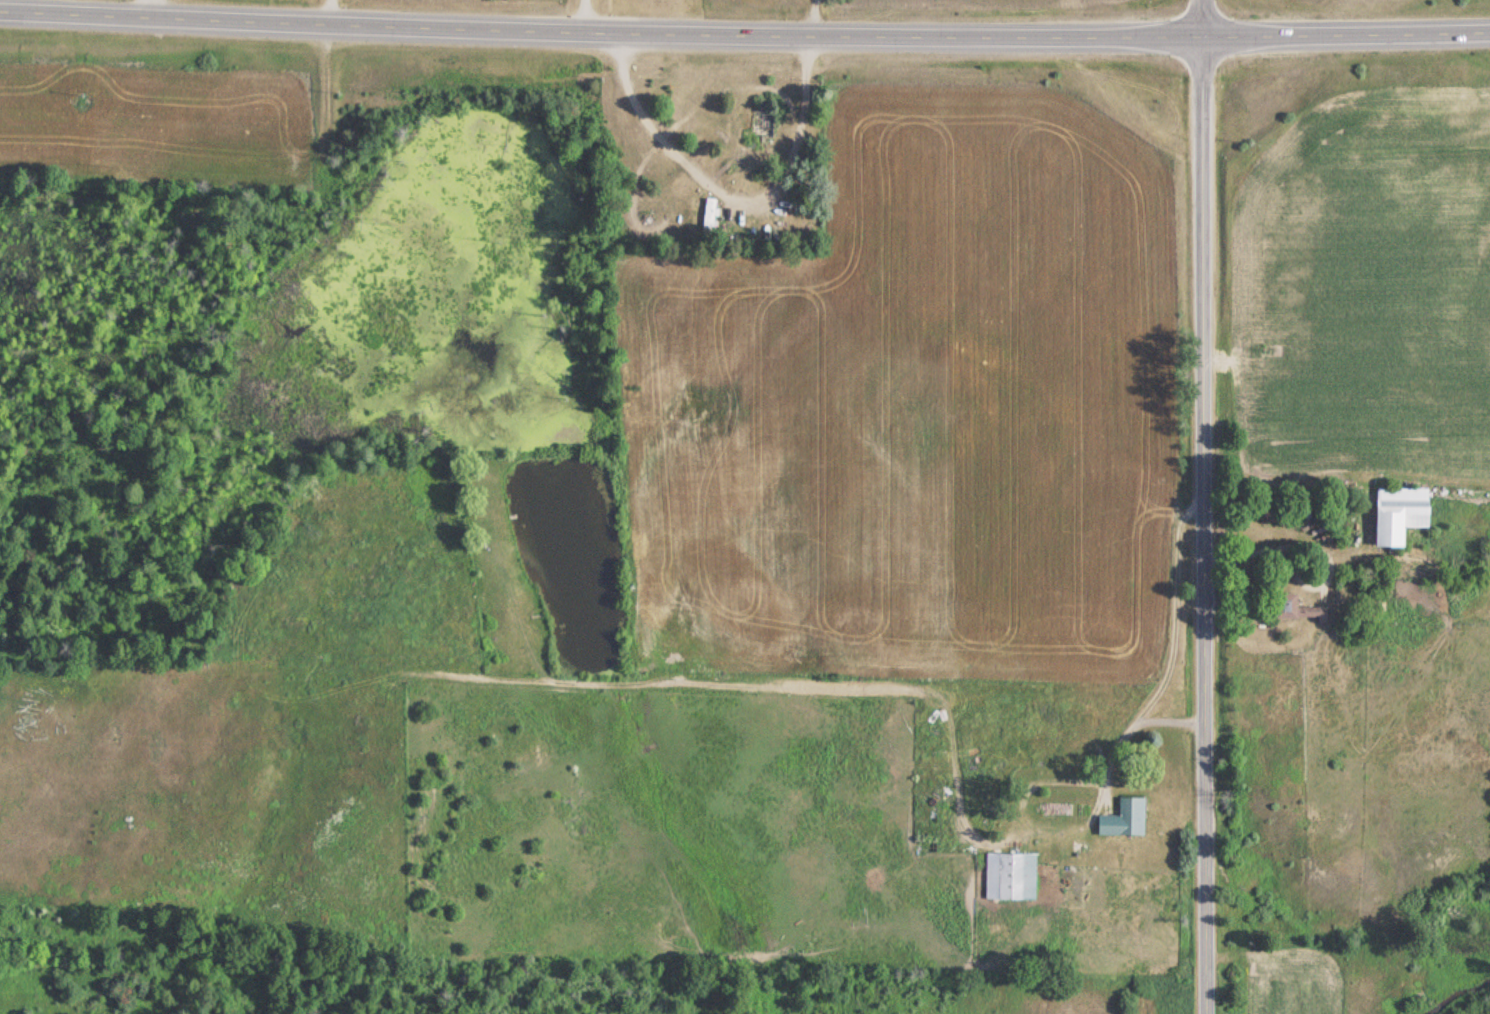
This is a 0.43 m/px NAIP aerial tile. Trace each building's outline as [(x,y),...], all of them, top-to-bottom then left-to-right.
[(712,198),(701,197),(700,234),(711,234),(712,198)] [(1425,528),(1425,489),(1372,488),(1372,547),(1400,547),(1400,528),(1425,528)] [(1270,620),(1322,621),(1322,606),(1292,606),(1293,593),(1270,593),(1270,620)] [(1140,798),(1115,798),(1115,816),(1095,816),(1095,836),(1140,836),(1140,798)] [(1019,900),(1019,853),(983,853),(983,900),(1019,900)]
